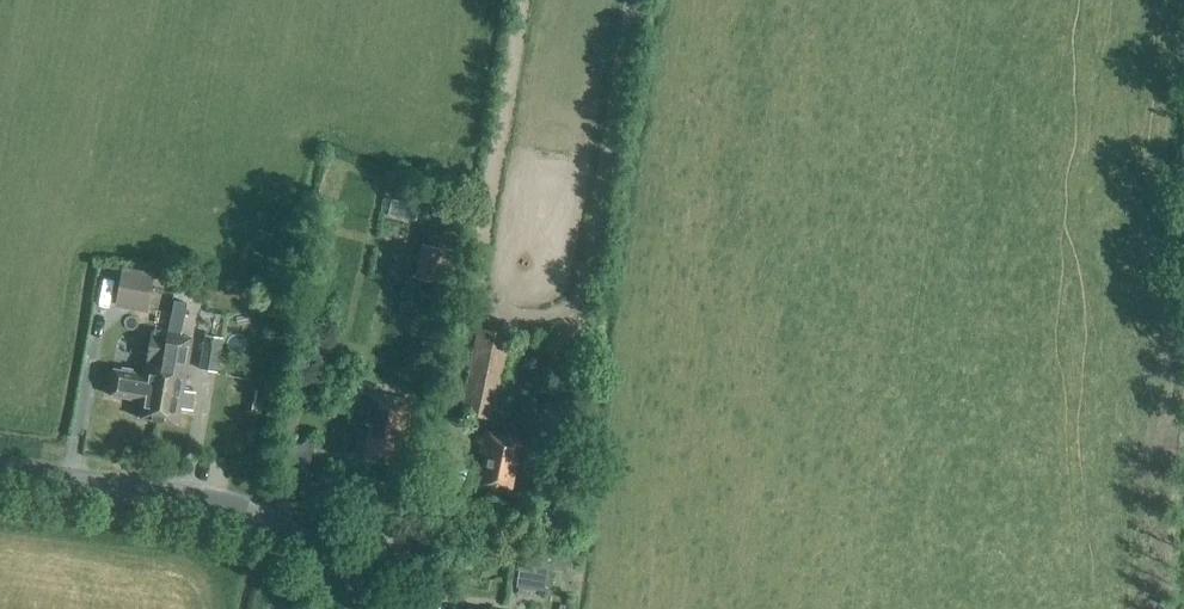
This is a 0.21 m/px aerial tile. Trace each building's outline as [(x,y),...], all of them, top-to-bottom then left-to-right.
[(447,287),(455,252),(422,245),(415,280),(447,287)] [(148,315),(156,275),(125,269),(117,308),(148,315)] [(164,379),(157,422),(177,425),(180,409),(192,411),(195,392),(183,390),(192,338),(181,336),(188,306),(174,303),(168,335),(167,335),(160,378),(164,379)] [(493,421),(510,336),(479,329),(461,415),(493,421)] [(157,422),(164,379),(160,378),(167,335),(167,333),(153,331),(145,376),(134,374),(133,370),(123,369),(120,371),(114,370),(110,396),(140,401),(138,418),(157,422)] [(217,374),(224,340),(206,337),(199,371),(217,374)] [(406,433),(412,402),(371,394),(365,426),(369,426),(363,459),(397,465),(403,432),(406,433)] [(522,464),(527,440),(484,431),(479,455),(484,456),(478,488),(511,494),(517,463),(522,464)] [(294,467),(315,470),(320,443),(298,439),(294,467)] [(547,592),(552,564),(520,559),(516,587),(547,592)]
